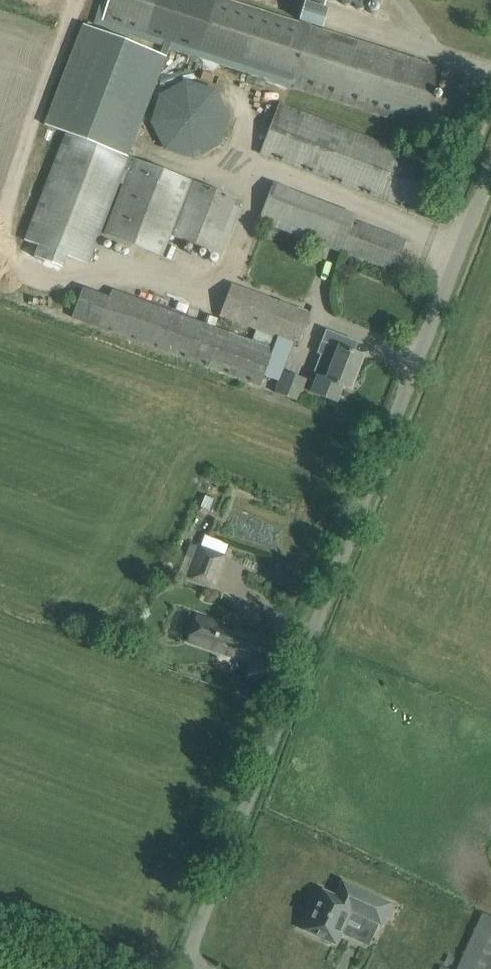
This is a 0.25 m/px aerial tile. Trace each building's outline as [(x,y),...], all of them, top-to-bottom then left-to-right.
[(227,0),(100,0),(93,22),(162,43),(159,53),(167,56),(170,48),(289,86),(308,26),(227,0)] [(306,3),(324,8),(327,0),(297,0),(306,3)] [(44,123),(66,131),(129,156),(167,56),(159,53),(83,23),(44,123)] [(308,26),(289,86),(421,128),(440,68),(308,26)] [(150,122),(164,150),(194,159),(221,144),(230,115),(215,88),(186,80),(160,94),(150,122)] [(278,103),(259,152),(417,213),(436,164),(278,103)] [(124,169),(129,156),(66,131),(24,239),(89,264),(124,169)] [(179,175),(129,156),(124,169),(129,171),(104,233),(150,251),(179,175)] [(277,173),(259,219),(395,271),(406,241),(354,221),(360,205),(277,173)] [(72,318),(97,327),(260,385),(263,376),(274,380),(280,364),(269,361),(278,336),(299,345),(311,314),(232,283),(220,315),(257,328),(253,340),(111,289),(109,295),(84,286),(72,318)] [(351,390),(363,356),(354,353),(358,342),(326,330),(317,353),(321,355),(314,373),(318,375),(312,392),(336,402),(342,387),(351,390)] [(275,392),(299,401),(307,379),(283,370),(275,392)] [(178,574),(212,587),(224,556),(198,546),(194,557),(186,554),(178,574)] [(190,638),(253,661),(248,675),(267,682),(281,643),(246,630),(246,632),(235,628),(234,631),(223,627),(224,622),(199,613),(190,638)] [(306,928),(305,930),(337,946),(350,920),(377,933),(381,926),(382,927),(392,907),(345,883),(338,898),(325,891),(315,912),(311,910),(303,926),(306,928)] [(482,912),(456,968),(490,968),(490,916),(482,912)]
